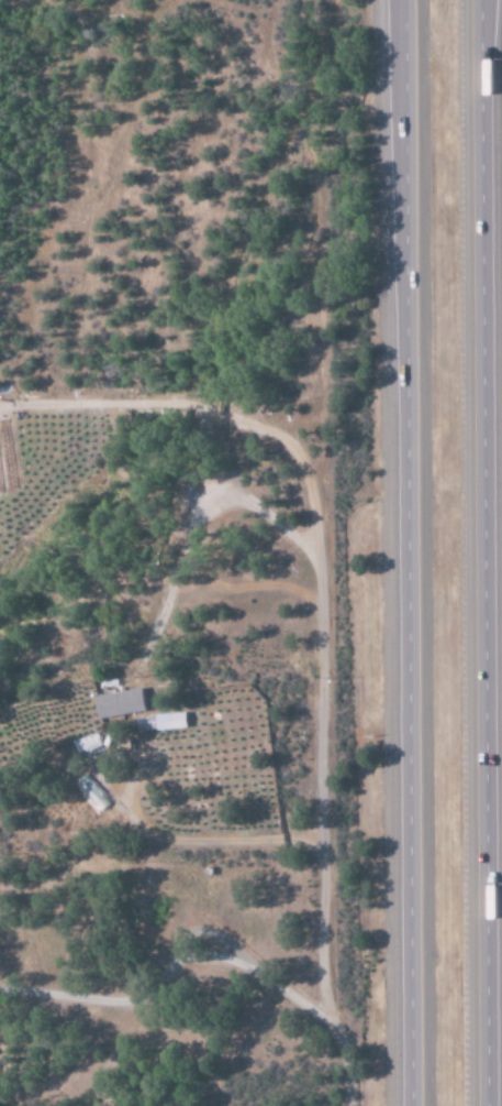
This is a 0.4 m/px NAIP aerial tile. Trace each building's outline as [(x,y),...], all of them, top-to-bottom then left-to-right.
[(142,713),(139,690),(91,696),(94,719),(142,713)] [(153,717),(155,732),(184,728),(182,712),(153,717)]
